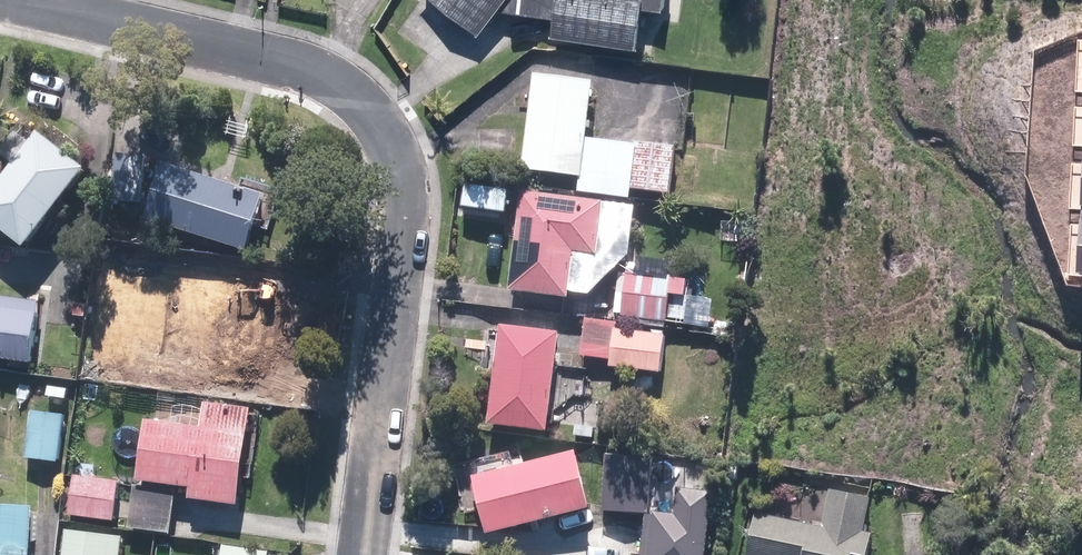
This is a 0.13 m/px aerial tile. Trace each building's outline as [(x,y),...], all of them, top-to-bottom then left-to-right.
[(476,38),(502,4),(500,13),(550,21),(547,39),(631,52),(637,12),(655,15),(657,0),(427,0),(476,38)] [(590,87),(531,79),(519,173),(578,181),(582,144),(590,87)] [(0,159),(0,168),(6,173),(0,179),(0,241),(16,255),(82,175),(25,129),(0,159)] [(576,198),(627,204),(628,192),(666,197),(672,151),(631,145),(630,150),(582,144),(578,181),(576,198)] [(138,207),(142,157),(117,154),(113,205),(138,207)] [(241,181),(237,194),(159,169),(141,223),(243,256),(258,210),(268,213),(275,192),(241,181)] [(518,195),(507,295),(564,301),(568,259),(593,262),(600,204),(518,195)] [(145,250),(101,246),(96,300),(140,304),(145,250)] [(625,274),(619,319),(663,325),(667,299),(682,301),(684,283),(625,274)] [(174,342),(170,382),(245,389),(249,344),(234,342),(235,329),(253,331),(256,300),(245,299),(246,283),(170,275),(167,304),(156,303),(152,340),(174,342)] [(0,304),(0,364),(32,367),(37,308),(0,304)] [(610,371),(661,375),(664,339),(612,335),(613,325),(583,323),(580,358),(610,361),(610,371)] [(555,339),(496,333),(487,429),(545,435),(555,339)] [(198,429),(142,424),(136,487),(185,492),(184,504),(238,509),(247,414),(200,410),(198,429)] [(63,416),(29,412),(24,462),(58,465),(63,416)] [(650,457),(605,454),(602,511),(647,513),(650,457)] [(575,460),(470,484),(483,541),(588,518),(575,460)] [(118,483),(71,479),(67,519),(115,523),(118,483)] [(675,486),(672,514),(652,511),(652,514),(643,513),(639,554),(703,554),(710,490),(675,486)] [(176,497),(134,491),(128,533),(169,539),(176,497)] [(872,535),(856,532),(861,512),(823,504),(818,530),(753,517),(746,554),(868,554),(872,535)] [(30,511),(0,510),(0,554),(28,554),(30,511)] [(123,541),(65,534),(63,554),(121,554),(123,541)]
